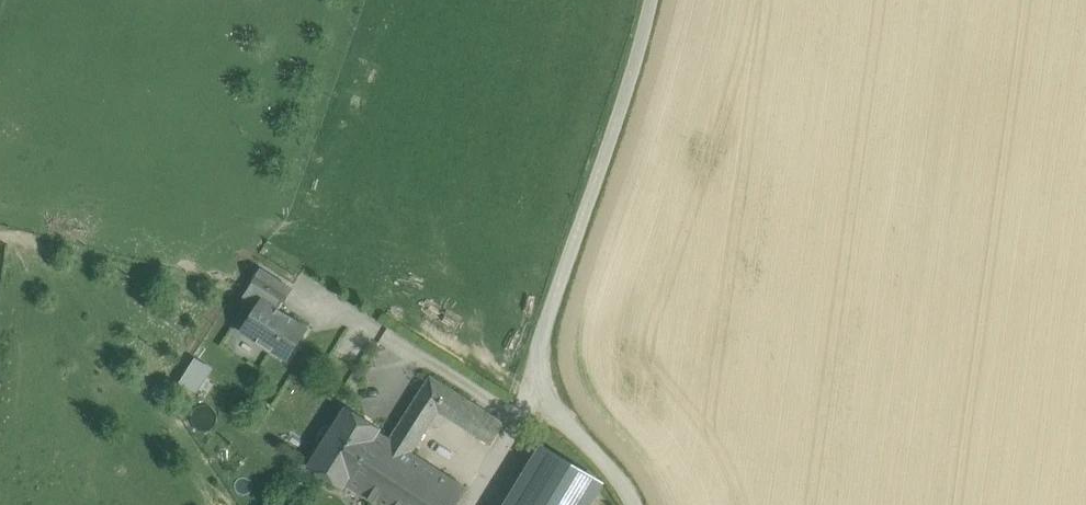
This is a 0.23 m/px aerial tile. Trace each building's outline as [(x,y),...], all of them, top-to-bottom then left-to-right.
[(263,298),(279,308),(294,286),(262,269),(245,296),(258,305),(263,298)] [(258,305),(241,331),(288,358),(310,325),(279,308),(263,298),(258,305)] [(198,390),(214,365),(197,354),(181,379),(198,390)] [(346,483),(380,504),(457,504),(474,478),(459,468),(452,478),(412,452),(439,410),(492,443),(505,422),(431,375),(390,439),(379,432),(381,428),(347,406),(309,465),(343,487),(346,483)] [(525,456),(534,441),(523,434),(513,449),(525,456)] [(285,439),(281,446),(305,458),(309,451),(285,439)] [(534,441),(525,456),(499,498),(511,504),(537,504),(565,460),(534,441)] [(613,499),(606,489),(596,482),(584,480),(572,482),(562,489),(555,500),(554,504),(614,504),(613,499)]
